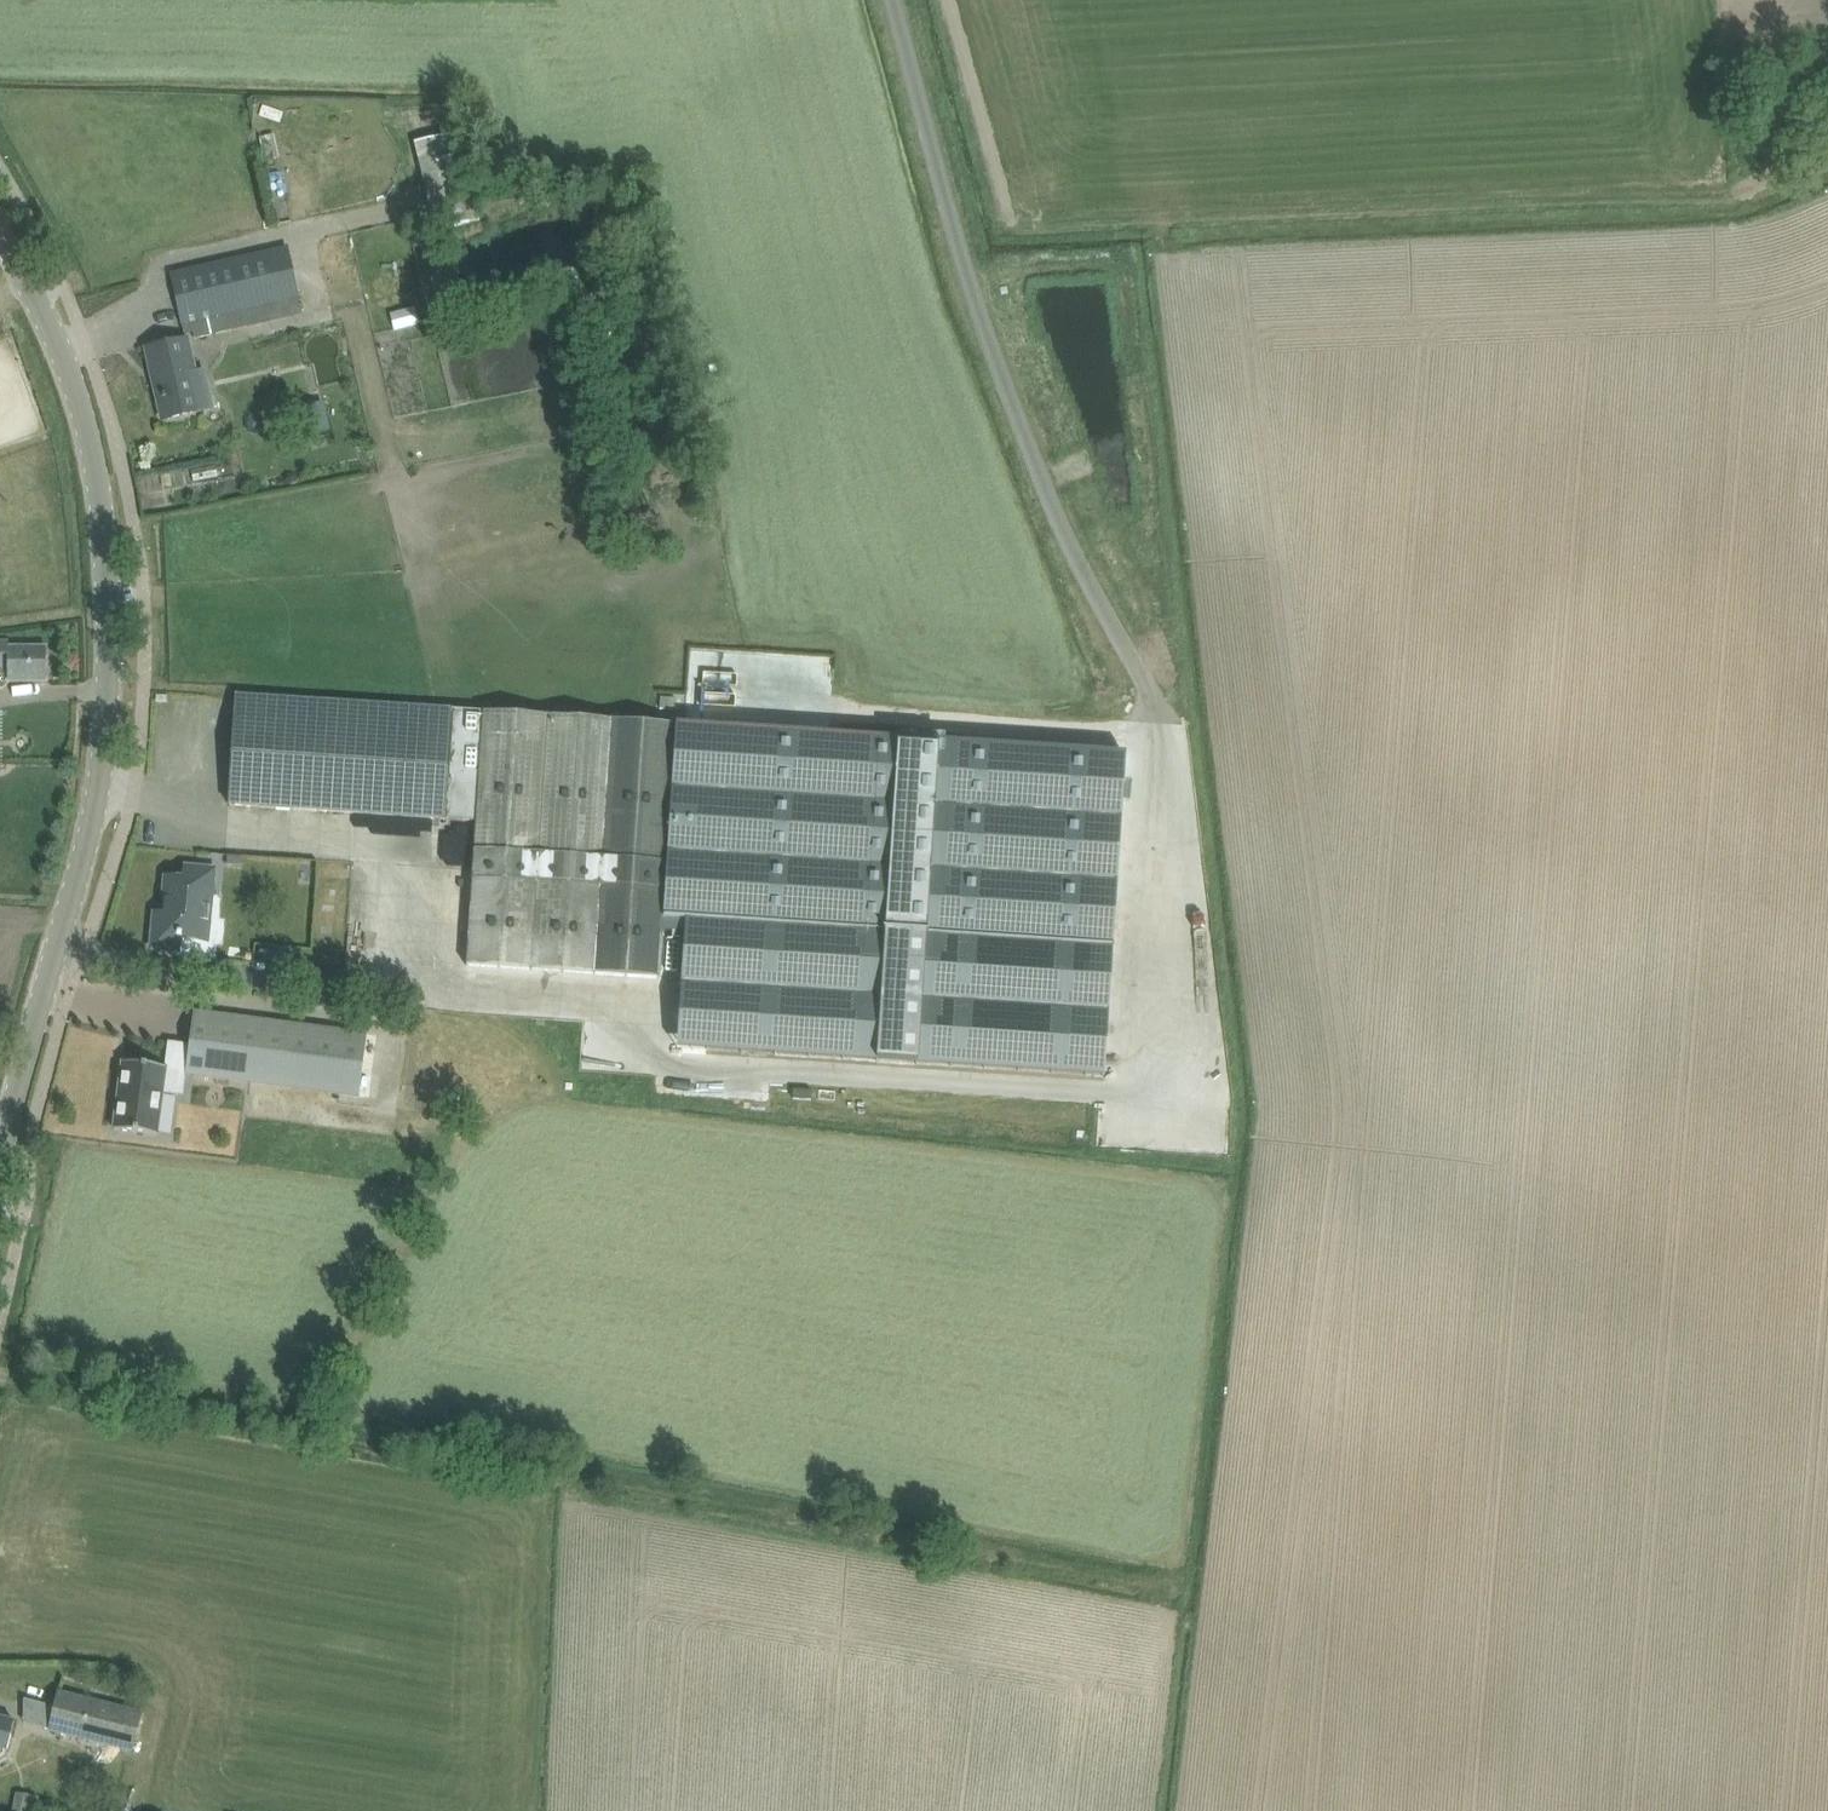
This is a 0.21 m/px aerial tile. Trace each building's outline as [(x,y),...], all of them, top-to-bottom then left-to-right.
[(459,133),(414,143),(418,157),(433,228),(480,219),(462,146),(459,133)] [(171,275),(182,324),(184,335),(193,333),(194,338),(303,313),(288,247),(171,275)] [(414,309),(393,314),(397,331),(418,326),(414,309)] [(187,340),(170,343),(146,349),(152,375),(158,374),(168,418),(215,408),(206,368),(194,371),(187,340)] [(3,688),(9,682),(46,682),(46,648),(9,648),(9,642),(0,642),(0,688),(3,688)] [(236,695),(229,805),(253,807),(445,819),(475,821),(471,877),(465,965),(595,973),(662,977),(666,918),(886,932),(886,931),(926,934),(926,935),(1113,948),(1126,753),(678,723),(642,721),(482,710),(482,712),(467,712),(467,710),(452,709),(261,697),(253,696),(254,692),(246,692),(245,696),(236,695)] [(152,948),(176,950),(181,951),(182,940),(210,943),(217,870),(192,867),(191,879),(166,876),(163,900),(165,900),(164,913),(155,913),(152,948)] [(194,1010),(186,1075),(359,1098),(368,1033),(194,1010)] [(123,1062),(115,1130),(144,1133),(158,1135),(163,1093),(177,1095),(180,1072),(166,1070),(166,1067),(123,1062)] [(59,1692),(49,1730),(132,1751),(141,1713),(59,1692)] [(4,1751),(6,1751),(14,1721),(0,1718),(0,1753),(4,1751)] [(44,1795),(19,1790),(15,1810),(41,1810),(44,1795)]
